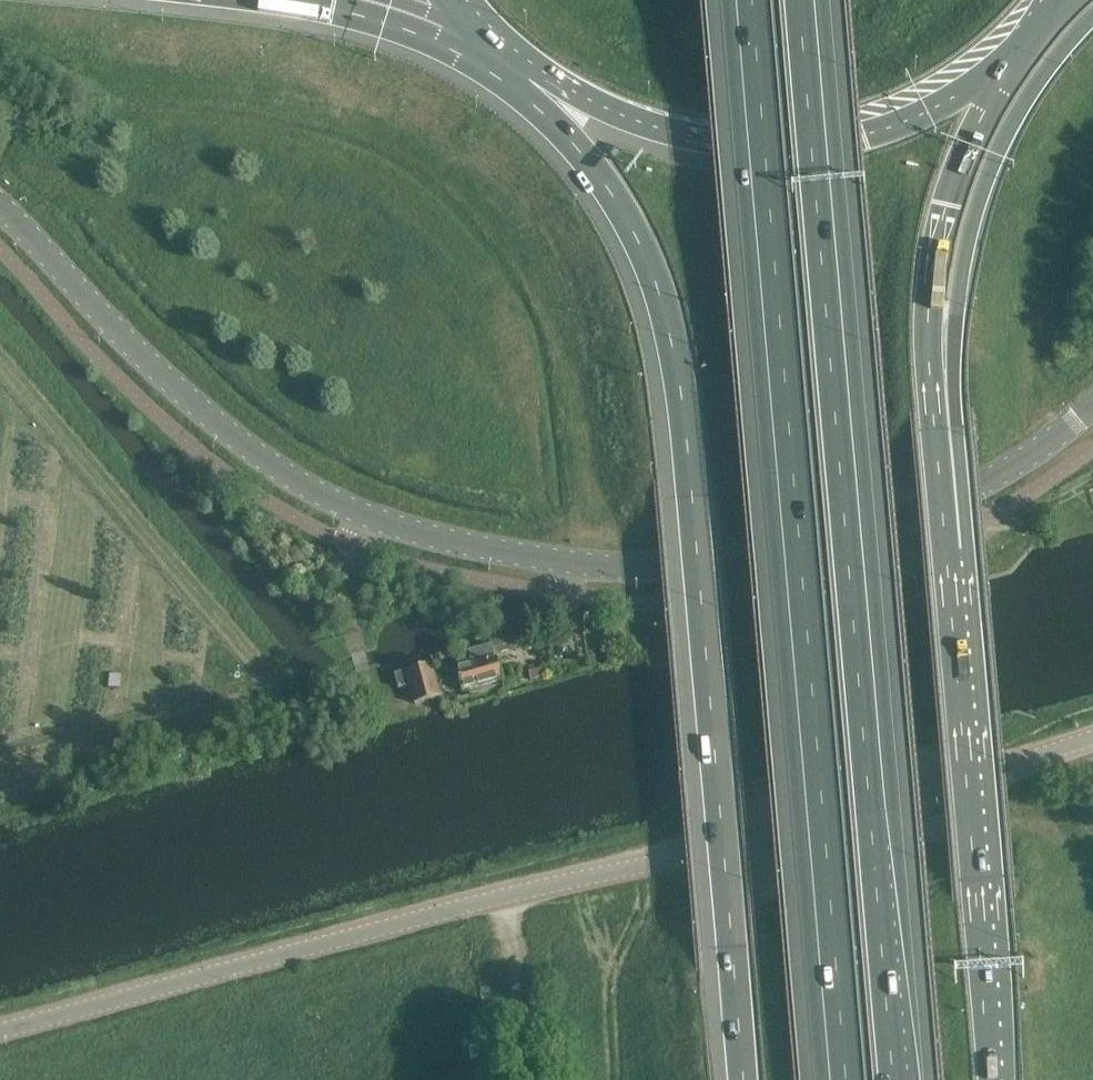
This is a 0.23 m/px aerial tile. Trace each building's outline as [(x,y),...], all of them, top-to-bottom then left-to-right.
[(462,692),(505,680),(497,658),(495,659),(494,655),(516,649),(511,632),(488,640),(490,646),(468,652),(472,665),(454,670),(462,692)] [(398,689),(409,687),(414,705),(442,697),(432,665),(405,672),(394,674),(398,689)]
